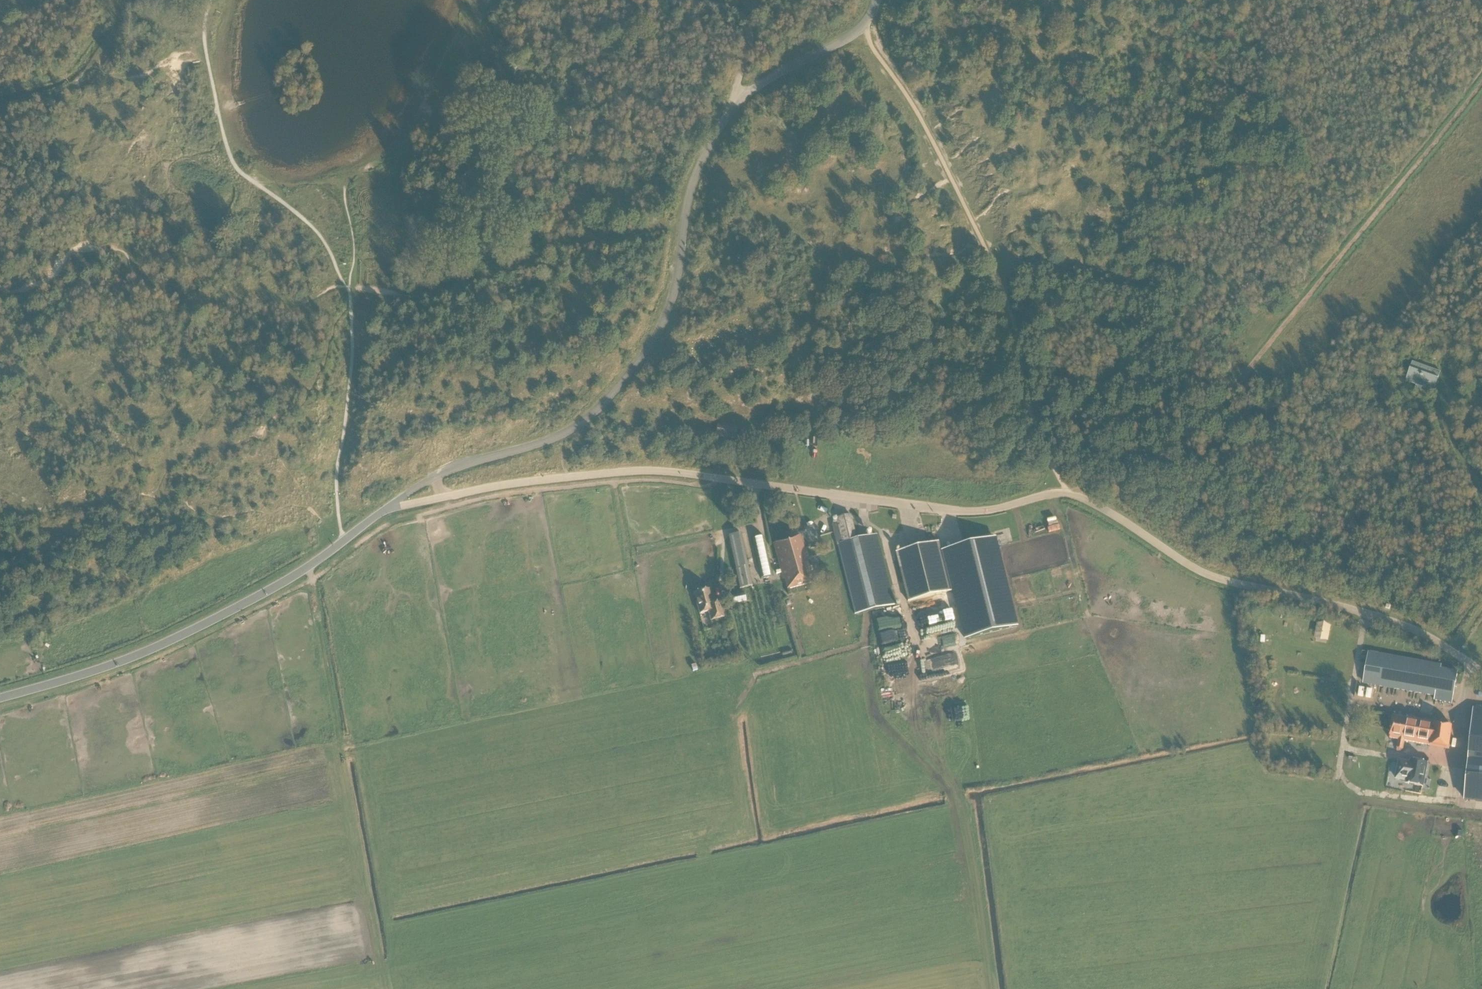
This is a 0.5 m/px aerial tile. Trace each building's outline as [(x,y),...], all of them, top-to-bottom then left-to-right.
[(1441,372),(1412,362),(1405,382),(1434,392),(1441,372)] [(1048,526),(1061,522),(1057,511),(1044,515),(1048,526)] [(838,523),(832,525),(836,543),(837,542),(838,544),(837,544),(860,639),(901,629),(878,535),(857,540),(855,533),(855,534),(851,516),(837,519),(838,523)] [(753,587),(741,534),(728,536),(740,590),(753,587)] [(774,544),(781,569),(784,579),(785,579),(788,590),(812,583),(809,572),(811,572),(801,536),(774,544)] [(995,539),(941,552),(951,592),(953,591),(965,639),(1017,627),(995,539)] [(906,551),(895,553),(907,602),(918,600),(951,592),(941,552),(939,543),(906,551)] [(709,612),(711,622),(724,618),(721,603),(713,605),(709,591),(692,595),(692,596),(695,595),(700,615),(709,612)] [(731,601),(731,602),(731,605),(747,602),(745,592),(729,596),(730,601),(731,601)] [(951,615),(926,621),(934,651),(959,644),(951,615)] [(1302,617),(1292,622),(1298,632),(1308,627),(1302,617)] [(1458,673),(1452,671),(1440,669),(1441,665),(1371,653),(1365,685),(1435,697),(1434,701),(1453,704),(1458,673)] [(1465,800),(1481,802),(1481,709),(1474,708),(1465,800)] [(1397,749),(1403,750),(1405,741),(1449,749),(1452,727),(1393,716),(1389,738),(1399,740),(1397,749)] [(1400,762),(1396,779),(1407,781),(1407,784),(1423,787),(1427,764),(1411,761),(1411,764),(1400,762)]
